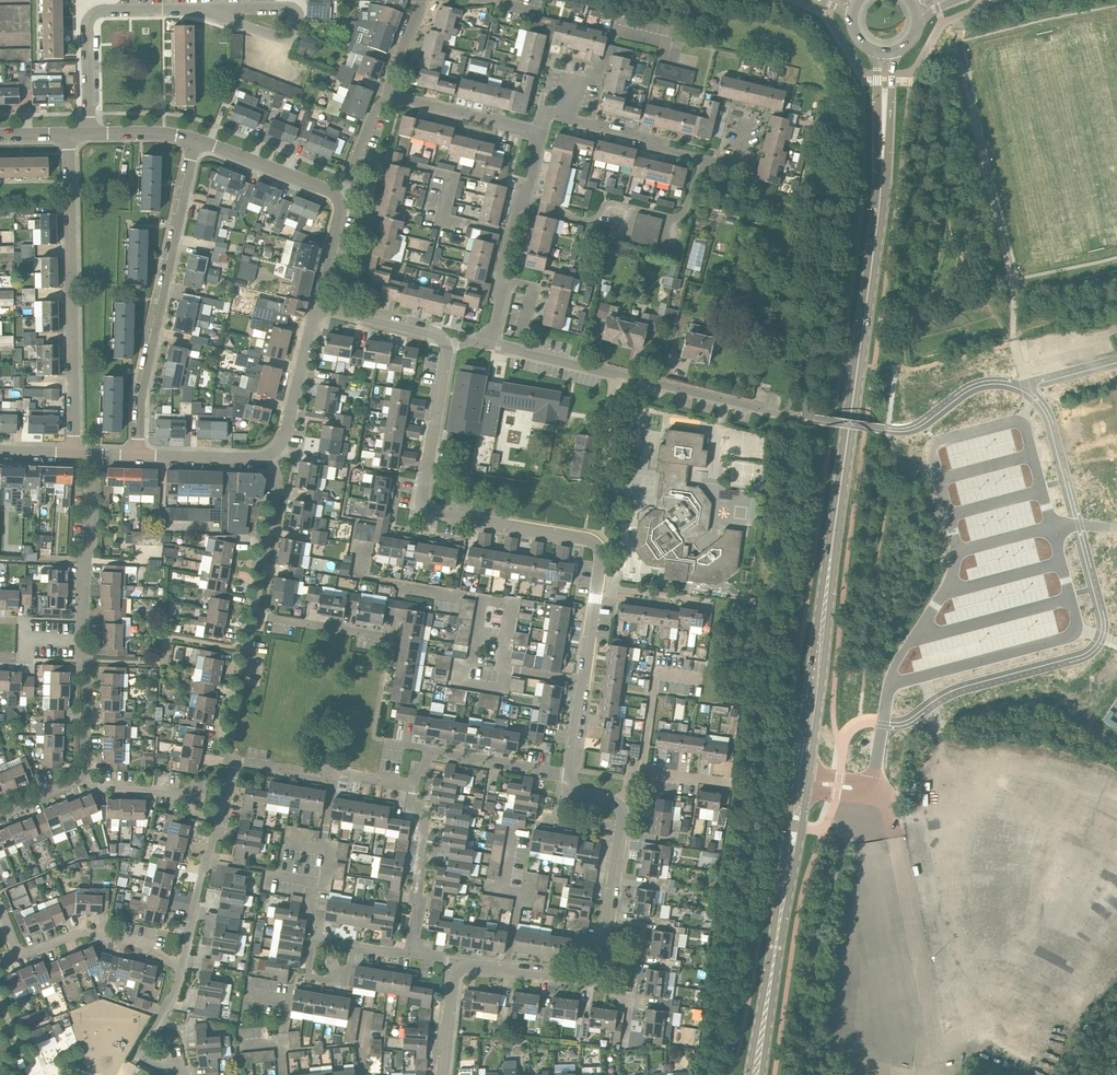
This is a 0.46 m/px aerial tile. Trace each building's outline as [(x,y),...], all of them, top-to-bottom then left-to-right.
[(379,2),(384,4),(401,10),(402,11),(406,0),(379,0),(379,2)] [(329,19),(330,2),(324,1),(324,5),(307,4),(307,18),(329,19)] [(575,3),(574,8),(575,8),(574,13),(582,15),(584,5),(575,3)] [(401,13),(383,6),(382,5),(369,4),(369,15),(369,21),(359,21),(357,21),(360,22),(377,22),(395,29),(401,13)] [(61,5),(42,6),(43,59),(62,59),(61,5)] [(437,18),(455,23),(457,17),(461,18),(463,11),(444,6),(443,10),(439,9),(437,18)] [(455,23),(437,18),(435,27),(439,28),(438,32),(450,35),(457,37),(458,30),(454,28),(455,23)] [(566,43),(571,24),(564,22),(563,27),(556,25),(556,28),(550,26),(539,24),(540,19),(532,18),(529,32),(547,36),(554,37),(552,44),(561,46),(562,42),(566,43)] [(386,53),(395,29),(377,22),(360,22),(357,21),(351,40),(354,42),(351,51),(362,56),(371,59),(374,49),(386,53)] [(578,50),(582,32),(577,30),(578,26),(571,24),(566,43),(570,44),(569,48),(578,50)] [(174,106),(194,106),(193,26),(173,26),(174,106)] [(227,30),(219,28),(219,43),(228,43),(227,30)] [(592,49),(596,30),(589,29),(588,33),(582,32),(578,50),(587,52),(588,48),(592,49)] [(424,43),(443,47),(444,41),(449,42),(450,35),(431,30),(430,34),(426,33),(424,43)] [(604,56),(604,54),(607,44),(608,38),(602,36),(603,32),(596,30),(592,49),(595,50),(594,54),(604,56)] [(544,49),(547,36),(529,32),(528,31),(525,44),(544,49)] [(136,45),(135,32),(124,32),(124,45),(136,45)] [(443,47),(424,43),(422,51),(426,52),(425,56),(444,61),(446,54),(441,52),(443,47)] [(541,61),(544,49),(525,44),(522,57),(541,61)] [(610,64),(614,65),(633,70),(634,67),(629,66),(633,50),(615,46),(612,56),(610,64)] [(382,63),(371,59),(362,56),(359,65),(353,63),(351,68),(341,64),(339,69),(330,66),(329,69),(338,72),(352,78),(354,71),(376,80),(382,63)] [(418,68),(436,72),(438,66),(442,68),(444,61),(425,56),(424,60),(420,59),(418,68)] [(538,75),(541,61),(522,57),(519,70),(538,75)] [(664,64),(658,63),(655,75),(661,77),(664,64)] [(18,91),(25,90),(25,64),(18,64),(18,78),(18,82),(3,82),(4,105),(19,104),(18,91)] [(47,104),(47,82),(32,82),(32,77),(31,64),(25,64),(25,90),(32,90),(32,104),(47,104)] [(670,66),(664,64),(661,77),(667,79),(670,66)] [(630,81),(633,70),(614,65),(612,73),(608,72),(606,81),(625,86),(626,80),(630,81)] [(235,77),(241,79),(245,68),(239,66),(235,77)] [(677,67),(670,66),(667,79),(674,80),(677,67)] [(683,69),(677,67),(674,80),(680,82),(683,69)] [(246,82),(251,70),(245,68),(241,79),(246,82)] [(689,71),(683,69),(680,82),(686,83),(689,71)] [(252,84),(256,72),(251,70),(246,82),(252,84)] [(439,81),(440,76),(421,71),(418,86),(444,92),(443,94),(454,97),(457,85),(439,81)] [(696,72),(689,71),(686,83),(693,85),(696,72)] [(252,84),(257,86),(262,75),(256,72),(252,84)] [(350,84),(352,78),(338,72),(335,79),(343,82),(342,87),(347,89),(345,97),(350,99),(366,105),(371,92),(355,86),(350,84)] [(257,86),(263,88),(267,77),(262,75),(257,86)] [(520,93),(530,96),(532,89),(534,89),(537,78),(525,75),(520,93)] [(263,88),(269,90),(273,79),(267,77),(263,88)] [(731,99),(736,80),(723,77),(718,96),(719,96),(731,99)] [(279,81),(273,79),(269,90),(274,92),(279,81)] [(476,82),(462,79),(458,98),(471,101),(476,82)] [(744,102),(749,83),(736,80),(731,99),(744,102)] [(280,95),(284,83),(279,81),(274,92),(280,95)] [(623,91),(625,86),(606,81),(604,90),(608,91),(606,99),(625,103),(628,92),(623,91)] [(47,82),(47,104),(63,104),(62,82),(47,82)] [(488,85),(476,82),(472,101),(484,104),(488,85)] [(286,97),(290,85),(284,83),(280,95),(286,97)] [(757,105),(761,86),(749,83),(744,102),(757,105)] [(228,105),(235,87),(227,84),(221,102),(228,105)] [(291,99),(296,88),(290,85),(286,97),(291,99)] [(501,88),(488,85),(484,104),(496,107),(501,88)] [(769,108),(774,89),(761,86),(757,105),(769,108)] [(291,99),(297,101),(302,90),(296,88),(291,99)] [(514,91),(501,88),(496,107),(509,110),(514,91)] [(769,108),(782,111),(783,111),(787,92),(774,89),(769,108)] [(520,93),(514,91),(509,110),(526,114),(530,96),(520,93)] [(242,124),(253,97),(244,93),(241,100),(237,99),(229,119),(242,124)] [(278,109),(283,96),(276,93),(271,107),(278,109)] [(719,96),(718,96),(712,94),(706,116),(716,118),(717,114),(719,115),(722,103),(717,102),(719,96)] [(253,97),(242,124),(254,129),(262,109),(256,107),(259,99),(253,97)] [(366,105),(350,99),(345,97),(341,105),(342,105),(340,111),(345,113),(361,119),(366,105)] [(624,106),(625,103),(606,99),(603,111),(629,118),(628,120),(640,123),(642,111),(624,106)] [(340,111),(342,105),(341,105),(329,100),(327,105),(325,112),(333,115),(338,117),(340,111)] [(656,127),(661,108),(647,105),(643,124),(656,127)] [(670,130),(674,111),(661,108),(656,127),(670,130)] [(279,138),(289,113),(282,110),(278,121),(272,119),(267,134),(279,138)] [(300,122),(306,124),(308,120),(311,113),(305,111),(300,122)] [(683,133),(687,114),(674,111),(670,130),(683,133)] [(782,111),(783,111),(782,111),(780,118),(772,115),(770,125),(773,125),(772,129),(791,134),(793,127),(789,126),(790,120),(788,119),(789,113),(782,111)] [(296,136),(295,135),(298,129),(292,127),(297,115),(289,113),(279,138),(292,143),(294,138),(295,138),(296,136)] [(696,137),(700,117),(687,114),(683,133),(696,137)] [(331,121),(337,123),(340,118),(338,117),(333,115),(331,121)] [(413,138),(417,119),(404,116),(399,135),(413,138)] [(711,140),(716,118),(706,116),(705,119),(700,117),(696,137),(711,140)] [(425,141),(430,122),(417,119),(413,138),(425,141)] [(317,153),(325,131),(319,129),(318,130),(313,128),(315,123),(308,120),(306,124),(301,138),(306,140),(306,142),(304,148),(317,153)] [(438,144),(443,125),(430,122),(425,141),(438,144)] [(451,147),(454,135),(455,128),(443,125),(438,144),(451,147)] [(325,131),(317,153),(329,158),(340,131),(327,126),(325,131)] [(790,141),(791,134),(772,129),(771,133),(768,132),(766,141),(784,146),(785,140),(790,141)] [(554,151),(573,155),(575,148),(593,152),(596,140),(584,137),(584,140),(558,134),(554,151)] [(463,157),(468,138),(454,135),(451,147),(449,154),(463,157)] [(477,161),(481,141),(468,138),(463,157),(475,160),(477,161)] [(491,164),(493,156),(495,145),(481,141),(477,161),(487,163),(491,164)] [(607,163),(612,144),(599,141),(594,160),(607,163)] [(783,152),(784,146),(766,141),(763,150),(767,151),(766,155),(785,160),(787,153),(783,152)] [(621,166),(625,147),(612,144),(607,163),(621,166)] [(633,169),(636,157),(638,150),(625,147),(621,166),(633,169)] [(570,168),(573,155),(554,151),(551,163),(570,168)] [(784,167),(785,160),(766,155),(765,159),(762,158),(759,167),(778,171),(779,165),(784,167)] [(158,211),(158,203),(159,156),(142,156),(140,211),(158,211)] [(487,163),(483,175),(494,178),(496,170),(501,172),(504,159),(493,156),(491,164),(487,163)] [(645,179),(649,160),(636,157),(633,169),(632,176),(645,179)] [(48,177),(47,158),(0,158),(0,178),(48,177)] [(657,182),(662,163),(649,160),(645,179),(657,182)] [(567,181),(570,168),(551,163),(548,176),(567,181)] [(670,185),(674,166),(662,163),(657,182),(670,185)] [(411,169),(400,167),(392,165),(391,169),(387,168),(385,177),(403,181),(405,175),(409,176),(411,169)] [(674,166),(670,185),(683,188),(688,169),(674,166)] [(226,186),(232,172),(219,167),(217,172),(214,179),(210,188),(217,190),(214,199),(206,197),(205,204),(218,206),(222,198),(224,192),(226,186)] [(776,177),(778,171),(759,167),(757,176),(761,177),(760,181),(779,185),(781,178),(776,177)] [(208,177),(214,179),(217,172),(211,170),(208,177)] [(226,186),(224,192),(230,194),(232,189),(238,192),(244,177),(232,172),(226,186)] [(494,178),(483,175),(482,181),(489,183),(504,187),(505,181),(499,179),(494,178)] [(564,193),(567,181),(548,176),(545,189),(564,193)] [(402,187),(403,181),(385,177),(383,186),(387,186),(386,190),(405,195),(406,188),(402,187)] [(261,207),(269,187),(256,182),(249,199),(244,197),(239,210),(239,211),(245,212),(249,203),(261,207)] [(508,188),(504,187),(489,183),(486,196),(505,201),(508,188)] [(276,222),(286,199),(280,197),(281,192),(269,187),(261,207),(259,211),(271,216),(270,220),(276,222)] [(561,206),(564,193),(545,189),(540,208),(554,211),(555,205),(561,206)] [(403,202),(405,195),(386,190),(385,194),(381,193),(379,202),(397,207),(399,201),(403,202)] [(239,210),(244,197),(244,195),(238,193),(236,197),(231,209),(238,210),(239,211),(239,210)] [(302,213),(306,201),(294,196),(292,202),(286,199),(276,222),(275,227),(281,229),(285,219),(286,218),(297,222),(298,222),(302,213)] [(502,213),(505,201),(486,196),(483,209),(502,213)] [(298,222),(297,225),(302,227),(304,224),(306,224),(308,218),(313,220),(319,206),(306,201),(302,213),(298,222)] [(396,212),(397,207),(379,202),(377,211),(380,212),(379,216),(386,218),(405,222),(399,220),(400,213),(396,212)] [(199,209),(196,223),(213,226),(220,228),(221,220),(228,221),(229,215),(236,217),(238,210),(231,209),(230,209),(219,206),(217,213),(199,209)] [(498,227),(502,213),(483,209),(479,222),(498,227)] [(39,228),(56,228),(56,213),(39,214),(39,220),(34,220),(34,228),(39,228)] [(651,216),(638,213),(636,219),(649,222),(651,216)] [(552,219),(552,218),(538,215),(535,228),(554,233),(557,220),(552,219)] [(663,219),(651,216),(649,222),(662,226),(663,219)] [(403,229),(405,222),(386,218),(385,222),(381,221),(379,230),(397,234),(399,228),(403,229)] [(649,222),(636,219),(634,226),(647,229),(649,222)] [(262,225),(256,222),(254,229),(259,231),(262,225)] [(662,226),(649,222),(647,229),(660,232),(662,226)] [(220,228),(213,226),(196,223),(193,237),(215,241),(213,251),(225,253),(227,243),(223,242),(224,237),(218,236),(220,228)] [(647,229),(634,226),(633,232),(645,236),(647,229)] [(56,228),(39,228),(40,244),(57,244),(56,228)] [(551,246),(554,233),(535,228),(532,241),(551,246)] [(144,285),(145,276),(146,230),(128,229),(126,284),(144,285)] [(660,232),(647,229),(645,236),(658,239),(660,232)] [(291,240),(294,241),(305,244),(307,235),(300,232),(295,230),(293,235),(291,240)] [(396,240),(397,234),(379,230),(377,238),(381,239),(380,243),(399,248),(400,241),(396,240)] [(472,252),(491,256),(494,244),(497,244),(500,235),(481,230),(479,240),(475,239),(472,252)] [(645,236),(633,232),(631,239),(644,242),(645,236)] [(658,239),(645,236),(644,242),(656,245),(658,239)] [(642,249),(644,242),(631,239),(629,245),(642,249)] [(319,247),(305,244),(294,241),(290,254),(316,260),(319,247)] [(548,258),(551,246),(532,241),(529,254),(548,258)] [(656,245),(644,242),(642,249),(655,252),(656,245)] [(397,255),(399,248),(380,243),(379,247),(375,246),(373,255),(384,258),(391,260),(393,254),(397,255)] [(255,246),(247,244),(245,252),(253,254),(255,246)] [(225,253),(213,251),(209,251),(207,259),(189,255),(186,270),(219,276),(220,270),(206,267),(207,260),(220,262),(226,263),(228,254),(225,254),(225,253)] [(0,252),(0,261),(14,261),(14,252),(0,252)] [(488,269),(491,256),(472,252),(469,265),(488,269)] [(313,271),(316,260),(290,254),(287,264),(295,266),(313,271)] [(545,272),(548,258),(529,254),(526,267),(545,272)] [(240,261),(248,263),(250,257),(242,255),(240,261)] [(40,272),(57,272),(57,257),(40,257),(40,272)] [(395,261),(391,260),(384,258),(382,266),(393,269),(395,261)] [(257,265),(248,263),(240,261),(238,269),(255,273),(257,265)] [(671,288),(674,279),(676,269),(678,264),(671,262),(668,277),(665,277),(663,286),(671,288)] [(485,283),(488,269),(469,265),(466,278),(469,279),(468,286),(478,288),(480,281),(485,283)] [(313,271),(295,266),(293,273),(285,271),(283,278),(291,280),(291,282),(309,286),(313,271)] [(390,280),(393,269),(382,266),(381,272),(376,271),(373,283),(384,286),(386,278),(390,280)] [(253,281),(255,273),(238,269),(236,277),(253,281)] [(217,283),(219,276),(186,270),(183,284),(201,288),(203,280),(217,283)] [(57,272),(40,272),(40,288),(57,288),(57,272)] [(571,291),(575,278),(569,277),(556,273),(552,286),(571,291)] [(246,281),(236,278),(235,285),(244,287),(246,281)] [(402,282),(390,280),(386,278),(384,286),(381,297),(397,301),(402,282)] [(232,283),(228,279),(224,283),(229,287),(232,283)] [(674,279),(671,288),(679,290),(681,280),(674,279)] [(306,302),(309,286),(291,282),(287,297),(306,302)] [(409,308),(414,290),(408,288),(409,284),(402,282),(397,301),(401,302),(400,306),(409,308)] [(611,290),(612,285),(601,283),(601,297),(606,297),(609,290),(611,290)] [(477,295),(478,288),(468,286),(465,298),(463,303),(468,304),(467,306),(479,309),(482,296),(477,295)] [(568,304),(571,291),(552,286),(549,299),(568,304)] [(423,307),(427,288),(421,287),(419,291),(414,290),(409,308),(418,310),(419,306),(423,307)] [(435,314),(439,296),(433,294),(434,290),(427,288),(423,307),(427,308),(426,312),(435,314)] [(755,293),(748,291),(746,299),(753,301),(755,293)] [(449,314),(453,295),(446,293),(445,297),(439,296),(435,314),(444,316),(444,313),(449,314)] [(463,303),(465,298),(453,295),(449,314),(465,317),(467,306),(468,304),(463,303)] [(225,301),(206,298),(200,296),(199,302),(198,303),(212,305),(215,306),(215,308),(223,310),(225,301)] [(306,302),(287,297),(284,296),(282,303),(267,300),(262,319),(273,322),(275,311),(303,318),(303,317),(303,316),(304,311),(306,302)] [(565,316),(568,304),(549,299),(546,312),(565,316)] [(41,316),(58,316),(58,301),(41,301),(41,316)] [(194,319),(209,322),(210,316),(210,315),(212,305),(198,303),(199,302),(196,301),(195,304),(180,301),(176,315),(194,319)] [(622,345),(629,318),(617,315),(619,308),(612,306),(612,305),(600,302),(597,318),(608,320),(603,339),(613,341),(612,343),(622,345)] [(131,358),(131,349),(133,303),(114,303),(112,358),(131,358)] [(562,330),(565,316),(546,312),(543,325),(562,330)] [(629,318),(622,345),(632,347),(633,346),(642,348),(647,329),(660,332),(664,317),(650,314),(650,315),(643,313),(641,320),(629,318)] [(193,325),(194,319),(176,315),(173,329),(191,333),(193,325)] [(58,316),(41,316),(41,332),(58,332),(58,316)] [(273,322),(262,319),(252,316),(249,327),(266,331),(263,340),(286,345),(289,332),(272,327),(273,322)] [(207,329),(209,322),(194,319),(193,325),(207,329)] [(698,335),(700,326),(691,324),(689,333),(683,357),(698,360),(697,362),(708,364),(712,349),(716,350),(719,348),(720,342),(718,339),(714,338),(715,333),(705,331),(704,336),(698,335)] [(190,342),(201,344),(203,337),(191,334),(190,342)] [(338,356),(341,336),(328,334),(325,354),(338,356)] [(14,343),(14,335),(0,335),(0,343),(14,343)] [(357,365),(359,351),(353,350),(355,338),(341,336),(338,356),(337,361),(350,364),(357,365)] [(58,345),(43,345),(43,338),(36,339),(22,339),(22,345),(37,345),(37,360),(42,360),(59,360),(58,345)] [(282,359),(286,345),(263,340),(261,348),(255,346),(254,350),(247,348),(245,356),(259,359),(261,354),(282,359)] [(377,363),(380,343),(367,340),(365,352),(359,351),(357,365),(363,366),(364,360),(377,363)] [(200,351),(201,344),(190,342),(188,348),(200,351)] [(395,371),(398,357),(392,356),(394,345),(380,343),(377,363),(390,365),(389,370),(395,371)] [(167,361),(199,368),(200,362),(200,361),(191,359),(192,358),(186,357),(188,350),(170,346),(167,361)] [(398,357),(395,371),(402,372),(403,367),(416,369),(419,349),(406,347),(404,358),(398,357)] [(226,361),(235,363),(237,354),(228,352),(226,361)] [(259,359),(245,356),(237,353),(237,354),(235,363),(235,365),(246,367),(244,375),(248,376),(254,378),(260,379),(276,384),(280,370),(258,364),(259,359)] [(59,360),(42,360),(42,376),(59,375),(59,360)] [(198,373),(199,368),(167,361),(163,376),(164,376),(164,375),(168,376),(166,389),(171,389),(185,389),(188,372),(197,374),(198,373)] [(476,436),(486,381),(486,377),(483,376),(484,369),(477,368),(463,366),(462,373),(459,372),(449,431),(476,436)] [(332,380),(346,383),(347,376),(333,374),(332,380)] [(13,388),(24,388),(24,376),(13,377),(13,382),(13,388)] [(119,432),(120,423),(121,377),(103,376),(101,432),(119,432)] [(260,379),(254,378),(248,376),(246,388),(232,385),(230,392),(233,393),(249,398),(251,391),(256,392),(256,393),(273,397),(276,384),(260,379)] [(345,389),(346,383),(332,380),(331,386),(319,385),(317,398),(337,401),(339,388),(345,389)] [(486,381),(476,436),(482,437),(496,439),(502,406),(536,411),(534,420),(556,424),(557,419),(566,420),(569,399),(560,398),(561,393),(504,384),(486,381)] [(23,396),(31,397),(32,389),(23,388),(23,396)] [(58,400),(59,388),(45,388),(44,400),(58,400)] [(385,400),(413,405),(414,400),(410,399),(411,391),(394,388),(392,396),(386,395),(385,400)] [(171,389),(166,389),(161,389),(158,397),(171,397),(171,389)] [(248,404),(249,398),(233,393),(233,401),(246,404),(242,418),(249,420),(266,424),(270,409),(253,405),(248,404)] [(42,433),(43,415),(43,409),(35,409),(35,402),(30,403),(30,398),(23,398),(23,400),(22,410),(29,410),(28,432),(42,433)] [(335,414),(337,401),(317,398),(315,411),(335,414)] [(22,410),(23,400),(15,400),(15,402),(9,402),(9,408),(2,408),(1,408),(1,409),(0,431),(15,432),(16,412),(22,412),(22,410)] [(413,411),(413,405),(385,400),(384,406),(390,407),(389,414),(407,417),(408,410),(413,411)] [(246,404),(233,401),(233,407),(233,416),(235,416),(242,418),(246,404)] [(191,415),(191,402),(179,402),(179,414),(170,413),(170,437),(183,437),(184,415),(191,415)] [(211,438),(212,415),(204,414),(204,408),(201,408),(201,402),(191,402),(191,415),(197,415),(197,438),(211,438)] [(170,437),(170,413),(162,413),(162,406),(156,406),(155,436),(170,437)] [(212,415),(211,438),(225,439),(226,420),(232,421),(233,416),(233,407),(226,407),(226,409),(220,408),(220,415),(212,415)] [(336,421),(350,423),(352,417),(338,414),(336,421)] [(405,425),(407,417),(389,414),(388,421),(381,420),(380,426),(409,431),(410,426),(405,425)] [(43,415),(42,433),(57,433),(57,416),(43,415)] [(349,430),(350,423),(336,421),(335,427),(324,425),(322,439),(342,442),(344,429),(349,430)] [(408,437),(409,431),(380,426),(379,432),(386,433),(385,440),(402,443),(404,436),(408,437)] [(704,434),(667,430),(665,445),(660,445),(657,473),(664,474),(662,497),(658,499),(657,510),(655,510),(639,522),(635,549),(647,565),(661,567),(662,565),(666,566),(664,580),(687,583),(688,578),(694,579),(693,582),(718,585),(738,570),(742,531),(725,529),(724,536),(697,558),(691,556),(688,555),(689,546),(683,545),(684,542),(693,544),(708,531),(712,504),(700,488),(687,486),(689,466),(706,468),(708,451),(702,450),(704,434)] [(572,468),(570,478),(591,482),(596,452),(597,449),(598,438),(586,436),(578,435),(572,468)] [(340,455),(342,442),(322,439),(319,452),(331,454),(330,460),(344,462),(345,456),(340,455)] [(401,451),(402,443),(385,440),(383,448),(377,447),(376,452),(405,457),(406,452),(401,451)] [(956,459),(954,446),(960,445),(959,440),(947,441),(950,459),(956,459)] [(404,462),(405,457),(376,452),(375,458),(382,459),(380,467),(398,470),(399,462),(404,462)] [(500,455),(492,453),(490,463),(499,465),(500,455)] [(343,469),(344,462),(330,460),(329,467),(343,469)] [(299,475),(319,478),(321,465),(301,461),(299,475)] [(16,506),(16,513),(23,513),(24,466),(1,465),(0,487),(7,487),(12,488),(11,506),(16,506)] [(39,489),(40,467),(24,466),(23,513),(23,516),(30,516),(31,503),(38,504),(39,500),(39,489)] [(56,483),(56,467),(40,467),(39,489),(39,500),(46,500),(46,493),(54,493),(54,495),(56,495),(56,483)] [(56,483),(56,495),(64,495),(63,507),(69,507),(70,507),(71,490),(72,468),(56,467),(56,483)] [(123,493),(124,469),(107,469),(107,485),(104,485),(104,492),(103,505),(109,506),(109,492),(123,493)] [(141,487),(141,470),(124,469),(123,493),(122,502),(128,502),(129,493),(141,493),(141,487)] [(141,487),(141,493),(154,494),(153,503),(159,503),(160,487),(157,487),(158,470),(141,470),(141,487)] [(178,472),(178,471),(166,471),(166,495),(177,496),(178,472)] [(200,472),(200,471),(189,471),(189,472),(188,496),(199,496),(200,472)] [(188,496),(189,472),(178,472),(177,496),(188,497),(188,496)] [(210,497),(211,472),(200,472),(199,496),(199,497),(210,497)] [(222,497),(222,472),(211,472),(210,497),(222,497)] [(248,504),(252,504),(253,498),(261,499),(265,480),(259,474),(222,472),(222,497),(221,509),(221,522),(220,535),(248,534),(249,527),(245,527),(248,504)] [(317,491),(319,478),(299,475),(297,488),(308,490),(307,496),(321,498),(321,497),(322,493),(322,492),(317,491)] [(365,488),(394,493),(395,487),(390,486),(392,479),(374,476),(373,483),(366,483),(365,488)] [(393,498),(394,493),(365,488),(364,493),(371,494),(370,502),(387,505),(389,497),(393,498)] [(536,488),(534,501),(554,504),(556,492),(536,488)] [(320,505),(321,498),(307,496),(306,502),(295,500),(293,513),(313,517),(321,518),(323,506),(320,505)] [(386,512),(387,505),(370,502),(367,515),(379,517),(377,525),(388,527),(388,525),(391,513),(386,512)] [(327,519),(321,518),(313,517),(293,513),(290,527),(310,529),(314,530),(313,537),(327,539),(328,533),(325,532),(327,519)] [(130,522),(122,522),(122,531),(130,531),(130,522)] [(361,540),(364,524),(357,523),(354,539),(361,540)] [(368,541),(371,525),(364,524),(361,540),(368,541)] [(374,542),(377,526),(371,525),(368,541),(374,542)] [(386,538),(388,527),(377,525),(377,526),(374,542),(380,543),(378,554),(391,557),(394,539),(386,538)] [(205,551),(213,552),(231,556),(234,543),(233,543),(235,535),(208,535),(205,551)] [(403,566),(408,537),(402,536),(402,540),(394,539),(391,557),(399,558),(397,565),(403,566)] [(325,546),(327,539),(313,537),(311,544),(325,546)] [(417,561),(420,543),(412,542),(413,538),(408,537),(403,566),(408,566),(409,560),(417,561)] [(281,552),(301,555),(303,542),(283,538),(281,552)] [(429,570),(434,541),(428,540),(428,545),(420,543),(417,561),(425,562),(423,569),(429,570)] [(443,565),(446,548),(438,547),(439,542),(434,541),(429,570),(434,571),(435,564),(443,565)] [(559,556),(570,557),(572,545),(561,543),(559,556)] [(36,561),(37,554),(37,553),(32,553),(33,550),(31,549),(31,544),(23,544),(22,561),(36,561)] [(480,574),(485,545),(479,544),(478,549),(470,547),(467,565),(475,566),(474,573),(480,574)] [(446,548),(443,565),(456,568),(458,557),(463,557),(465,546),(454,545),(454,549),(446,548)] [(494,569),(497,552),(489,550),(490,546),(485,545),(480,574),(485,575),(486,568),(494,569)] [(175,557),(176,550),(163,548),(161,555),(175,557)] [(506,578),(510,549),(505,548),(504,553),(497,552),(494,569),(501,571),(500,577),(506,578)] [(231,556),(213,552),(205,551),(198,549),(197,554),(212,557),(211,565),(229,568),(231,556)] [(520,574),(523,556),(515,555),(516,550),(510,549),(506,578),(511,579),(512,572),(520,574)] [(299,568),(301,555),(281,552),(279,565),(290,567),(289,573),(303,575),(304,569),(299,568)] [(532,583),(536,554),(531,553),(530,557),(523,556),(520,574),(527,575),(526,582),(532,583)] [(546,578),(549,560),(541,559),(542,555),(536,554),(532,583),(537,583),(538,577),(546,578)] [(352,556),(344,555),(343,562),(351,563),(352,556)] [(558,587),(562,558),(557,557),(556,562),(549,560),(546,578),(553,579),(552,586),(558,587)] [(562,558),(558,587),(563,588),(564,581),(572,582),(575,565),(567,564),(568,559),(562,558)] [(351,565),(336,562),(334,573),(349,576),(351,565)] [(380,567),(374,564),(370,572),(376,575),(380,567)] [(101,585),(125,585),(125,573),(136,573),(136,566),(106,565),(106,572),(101,572),(101,584),(101,585)] [(227,580),(229,568),(211,565),(209,572),(202,571),(201,575),(227,580)] [(48,583),(67,583),(67,571),(49,570),(41,570),(40,575),(48,575),(48,583)] [(302,582),(303,575),(289,573),(288,579),(277,577),(275,590),(295,594),(297,581),(302,582)] [(227,581),(227,580),(201,575),(200,580),(208,581),(206,590),(224,593),(225,593),(227,581)] [(459,580),(451,579),(450,587),(457,588),(459,580)] [(66,596),(67,583),(48,583),(48,595),(66,596)] [(24,604),(25,585),(19,585),(19,591),(6,591),(5,610),(5,609),(18,610),(18,604),(24,604)] [(127,586),(125,585),(101,585),(100,597),(126,598),(127,591),(134,591),(134,586),(127,586)] [(314,601),(316,587),(309,586),(307,600),(314,601)] [(331,616),(335,596),(322,594),(323,588),(316,587),(314,601),(320,602),(318,614),(331,616)] [(224,593),(206,590),(205,589),(204,596),(210,597),(208,610),(227,613),(226,613),(229,600),(223,599),(224,593)] [(292,607),(295,594),(275,590),(272,604),(281,605),(288,606),(292,607)] [(352,608),(355,594),(348,593),(347,598),(335,596),(331,616),(344,618),(346,607),(352,608)] [(370,623),(373,603),(361,600),(362,595),(355,594),(352,608),(359,609),(357,620),(370,623)] [(66,596),(48,595),(47,608),(42,608),(42,615),(61,615),(61,609),(66,609),(66,596)] [(126,618),(126,598),(100,597),(100,598),(100,610),(104,610),(104,617),(124,618),(126,618)] [(461,605),(475,607),(476,601),(462,598),(461,605)] [(402,616),(404,602),(387,599),(386,605),(373,603),(370,623),(383,625),(385,613),(402,616)] [(534,608),(535,601),(521,599),(520,606),(534,608)] [(551,618),(569,621),(570,613),(575,614),(576,603),(565,601),(564,606),(553,604),(546,603),(543,616),(551,618)] [(405,623),(423,626),(425,612),(413,610),(414,604),(404,602),(402,616),(406,617),(405,623)] [(631,622),(634,606),(621,604),(618,632),(623,632),(625,621),(631,622)] [(288,606),(281,605),(280,612),(280,614),(290,616),(290,614),(291,611),(287,611),(288,606)] [(475,607),(461,605),(460,611),(474,614),(475,607)] [(641,635),(645,608),(634,606),(631,622),(638,623),(637,634),(641,635)] [(691,626),(693,607),(688,606),(687,609),(681,608),(680,612),(681,613),(679,624),(679,628),(690,630),(691,626)] [(693,607),(691,626),(690,630),(690,634),(702,635),(705,612),(699,611),(699,608),(693,607)] [(655,625),(657,609),(645,608),(641,635),(646,636),(648,624),(655,625)] [(665,638),(669,611),(657,609),(655,625),(662,626),(660,637),(665,638)] [(224,625),(227,613),(208,610),(207,617),(199,616),(198,620),(198,621),(224,625)] [(474,614),(460,611),(459,618),(473,620),(474,614)] [(681,613),(680,612),(669,611),(665,638),(670,639),(671,627),(679,628),(679,624),(681,613)] [(532,621),(533,615),(519,612),(518,619),(532,621)] [(123,624),(124,618),(104,617),(104,623),(103,636),(122,637),(129,637),(130,637),(130,624),(123,624)] [(567,628),(569,621),(551,618),(549,631),(571,635),(572,629),(567,628)] [(198,621),(198,620),(194,620),(190,619),(189,624),(205,627),(204,635),(222,638),(224,626),(224,625),(198,621)] [(421,639),(423,626),(405,623),(404,630),(400,630),(399,635),(421,639)] [(457,630),(470,633),(471,627),(457,625),(457,630)] [(469,640),(470,633),(457,630),(455,638),(469,640)] [(570,640),(571,635),(549,631),(547,644),(564,647),(566,639),(570,640)] [(515,638),(529,641),(530,634),(516,632),(515,638)] [(419,652),(421,639),(399,635),(398,640),(402,641),(401,649),(419,652)] [(129,637),(122,637),(103,636),(103,649),(107,649),(107,656),(126,657),(126,650),(127,643),(131,639),(129,637)] [(454,644),(468,646),(469,640),(455,638),(454,644)] [(528,647),(529,641),(515,638),(514,645),(528,647)] [(563,654),(564,647),(547,644),(545,657),(567,660),(568,655),(563,654)] [(607,657),(625,659),(632,660),(634,648),(627,647),(620,646),(611,645),(610,651),(608,651),(607,657)] [(417,665),(419,652),(401,649),(400,656),(395,656),(394,661),(417,665)] [(202,670),(221,673),(223,660),(219,660),(220,653),(201,650),(200,656),(205,657),(202,670)] [(466,660),(467,653),(453,650),(452,657),(466,660)] [(524,667),(527,653),(513,651),(510,665),(524,667)] [(450,669),(452,657),(438,655),(436,667),(450,669)] [(566,666),(567,660),(545,657),(536,655),(533,668),(542,670),(560,673),(561,665),(566,666)] [(624,671),(625,659),(607,657),(606,663),(609,663),(608,669),(624,671)] [(414,678),(417,665),(394,661),(393,666),(398,667),(397,675),(414,678)] [(50,684),(69,685),(69,672),(62,672),(62,665),(43,665),(43,671),(51,671),(50,684)] [(101,686),(120,687),(120,674),(126,674),(126,668),(107,667),(106,674),(102,673),(101,686)] [(449,676),(450,669),(436,667),(435,674),(449,676)] [(622,683),(624,671),(608,669),(607,675),(604,674),(604,680),(622,683)] [(218,686),(221,673),(202,670),(200,683),(195,682),(190,681),(189,687),(194,688),(213,692),(214,685),(218,686)] [(8,672),(0,672),(0,690),(3,690),(3,698),(7,698),(8,672)] [(27,696),(27,697),(28,677),(21,677),(21,673),(9,672),(8,672),(7,698),(7,708),(15,708),(15,704),(16,704),(16,696),(14,694),(14,691),(21,691),(20,696),(27,696)] [(448,683),(449,676),(435,674),(434,681),(448,683)] [(412,691),(414,678),(397,675),(395,682),(391,682),(390,687),(412,691)] [(510,685),(525,687),(526,680),(512,678),(510,685)] [(543,697),(560,700),(562,692),(566,693),(568,682),(557,680),(556,685),(545,684),(543,697)] [(620,694),(622,683),(604,680),(603,686),(606,686),(605,692),(620,694)] [(68,698),(69,685),(50,684),(50,697),(68,698)] [(523,694),(525,687),(510,685),(509,691),(523,694)] [(128,687),(120,687),(101,686),(101,699),(119,699),(120,692),(128,692),(128,687)] [(410,704),(412,691),(390,687),(389,692),(394,693),(392,701),(410,704)] [(452,703),(455,689),(448,687),(446,702),(452,703)] [(212,698),(213,692),(194,688),(193,694),(198,695),(195,708),(214,712),(216,699),(212,698)] [(458,704),(461,690),(455,689),(452,703),(458,704)] [(461,690),(458,704),(465,705),(468,691),(461,690)] [(619,706),(620,694),(605,692),(604,698),(601,698),(600,704),(619,706)] [(484,708),(487,694),(480,693),(478,707),(484,708)] [(491,709),(494,695),(487,694),(484,708),(491,709)] [(494,695),(491,709),(498,710),(500,696),(494,695)] [(68,698),(50,697),(49,710),(44,710),(44,716),(63,717),(63,710),(68,710),(68,698)] [(559,708),(560,700),(543,697),(541,710),(563,714),(564,708),(559,708)] [(119,712),(119,699),(101,699),(100,712),(105,712),(105,718),(124,719),(124,718),(133,719),(133,713),(119,712)] [(624,708),(619,707),(619,706),(600,704),(599,709),(602,710),(601,716),(606,717),(606,716),(617,718),(623,718),(624,708)] [(406,721),(408,708),(398,706),(396,719),(406,721)] [(211,724),(214,712),(195,708),(189,707),(187,720),(179,718),(178,725),(180,725),(185,726),(204,730),(205,723),(211,724)] [(18,715),(11,708),(8,708),(8,720),(18,715)] [(426,740),(430,718),(417,716),(418,710),(408,708),(406,721),(415,723),(413,734),(421,735),(421,739),(426,740)] [(562,719),(563,714),(541,710),(538,723),(532,722),(531,732),(544,734),(545,724),(556,726),(557,718),(562,719)] [(63,723),(63,717),(44,716),(44,723),(39,722),(36,726),(35,733),(36,733),(36,735),(44,735),(63,736),(63,723)] [(623,718),(617,718),(606,716),(606,717),(604,728),(631,732),(632,727),(625,726),(626,719),(623,718)] [(124,725),(124,719),(105,718),(104,737),(103,737),(103,738),(130,739),(130,726),(124,725)] [(440,738),(443,720),(430,718),(426,740),(431,741),(432,737),(440,738)] [(452,745),(456,722),(443,720),(440,738),(447,739),(446,744),(452,745)] [(154,729),(154,721),(146,721),(145,721),(145,723),(152,729),(154,729)] [(668,750),(672,724),(665,723),(665,721),(660,721),(656,748),(668,750)] [(466,742),(469,725),(456,722),(452,745),(457,746),(458,741),(466,742)] [(680,751),(684,724),(679,723),(679,724),(672,723),(672,724),(668,750),(680,751)] [(691,753),(694,737),(687,736),(688,725),(684,724),(680,751),(691,753)] [(204,730),(185,726),(180,725),(178,737),(184,738),(183,745),(201,749),(201,748),(203,736),(204,730)] [(478,749),(482,727),(469,725),(466,742),(473,744),(472,748),(478,749)] [(492,747),(495,729),(482,727),(478,749),(483,750),(484,745),(492,747)] [(705,743),(707,727),(702,727),(702,729),(695,728),(694,737),(691,753),(703,755),(705,743)] [(631,737),(631,732),(604,728),(602,740),(618,742),(619,735),(631,737)] [(504,753),(508,731),(495,729),(492,747),(499,748),(498,752),(504,753)] [(508,731),(504,753),(509,754),(510,750),(518,751),(521,733),(508,731)] [(542,744),(544,734),(531,732),(529,742),(542,744)] [(62,749),(63,736),(44,735),(44,743),(36,743),(36,748),(44,748),(62,749)] [(130,744),(130,739),(103,738),(103,750),(122,751),(122,743),(129,744),(130,744)] [(617,749),(618,742),(602,740),(601,752),(610,753),(609,762),(627,764),(628,756),(639,757),(641,745),(632,744),(631,751),(617,749)] [(717,745),(705,743),(703,755),(702,759),(709,760),(708,763),(714,763),(717,745)] [(199,761),(201,749),(183,745),(181,753),(174,752),(173,752),(170,752),(170,756),(173,756),(199,761)] [(717,745),(714,763),(720,764),(720,761),(727,762),(729,747),(717,745)] [(62,749),(44,748),(43,761),(42,761),(42,768),(61,768),(61,762),(62,762),(62,749)] [(121,764),(122,751),(103,750),(103,751),(103,763),(107,763),(107,770),(126,771),(126,764),(121,764)] [(199,762),(199,761),(173,756),(172,761),(180,762),(178,770),(196,774),(199,762)] [(10,770),(17,787),(29,782),(27,778),(33,776),(26,758),(20,760),(22,765),(10,770)] [(458,784),(458,785),(467,787),(469,776),(455,774),(456,765),(447,764),(444,779),(444,782),(458,784)] [(10,770),(3,773),(0,766),(0,779),(5,792),(17,787),(10,770)] [(279,805),(283,784),(276,783),(276,778),(268,777),(266,792),(270,793),(268,803),(279,805)] [(531,796),(531,794),(534,778),(524,777),(523,785),(509,783),(507,793),(516,795),(517,794),(531,796)] [(444,782),(444,779),(435,778),(433,790),(456,794),(458,785),(458,784),(444,782)] [(290,807),(294,781),(290,780),(290,785),(283,784),(279,805),(290,807)] [(301,809),(305,788),(298,786),(298,782),(294,781),(290,807),(301,809)] [(312,811),(316,785),(312,784),(312,789),(305,788),(301,809),(312,811)] [(316,785),(312,811),(324,812),(327,791),(320,790),(320,785),(316,785)] [(1039,805),(1047,807),(1047,804),(1057,807),(1061,793),(1044,788),(1039,805)] [(270,793),(266,792),(247,789),(244,807),(253,809),(255,801),(268,803),(270,793)] [(455,804),(455,803),(456,794),(433,790),(431,802),(440,804),(440,801),(455,804)] [(708,809),(710,793),(698,791),(694,819),(699,819),(701,808),(708,809)] [(710,793),(708,809),(714,810),(713,821),(718,822),(718,825),(726,826),(728,809),(720,808),(722,795),(710,793)] [(79,799),(89,823),(93,822),(90,814),(98,811),(91,794),(79,799)] [(515,803),(538,808),(540,796),(531,794),(531,796),(517,794),(516,795),(515,803)] [(343,821),(347,795),(343,795),(342,799),(335,798),(331,819),(343,821)] [(354,823),(357,802),(350,801),(351,796),(347,795),(343,821),(354,823)] [(365,825),(369,799),(365,798),(364,803),(357,802),(354,823),(365,825)] [(656,810),(672,813),(673,806),(684,808),(685,802),(657,798),(656,810)] [(90,827),(89,823),(79,799),(68,803),(67,803),(73,817),(73,818),(74,821),(82,818),(86,829),(90,827)] [(119,818),(120,800),(119,800),(107,799),(107,805),(101,805),(103,824),(106,824),(106,826),(111,826),(111,818),(119,818)] [(365,825),(376,827),(379,806),(372,804),(373,800),(369,799),(365,825)] [(67,803),(68,803),(67,800),(55,805),(64,830),(65,831),(76,827),(74,821),(73,818),(73,817),(67,803)] [(131,827),(132,800),(120,800),(119,818),(127,819),(127,827),(131,827)] [(132,800),(131,827),(136,827),(136,819),(148,819),(152,801),(133,800),(132,800)] [(1106,810),(1079,800),(1071,820),(1106,833),(1107,830),(1116,834),(1116,812),(1114,819),(1105,815),(1106,810)] [(464,805),(455,803),(455,804),(440,801),(440,804),(438,814),(447,815),(448,813),(462,815),(462,814),(464,805)] [(389,818),(393,819),(395,803),(387,802),(386,807),(379,806),(376,827),(387,828),(389,818)] [(536,820),(538,808),(515,803),(513,813),(513,814),(527,816),(527,819),(536,820)] [(65,831),(64,830),(55,805),(43,810),(44,813),(38,815),(47,838),(65,831)] [(682,814),(672,813),(656,810),(654,822),(681,826),(682,821),(681,821),(682,814)] [(513,814),(513,813),(504,812),(502,824),(525,828),(527,819),(527,816),(513,814)] [(471,816),(462,814),(462,815),(448,813),(447,815),(446,825),(469,829),(471,816)] [(168,834),(187,838),(189,826),(185,825),(187,818),(168,814),(166,820),(171,821),(168,834)] [(29,845),(47,838),(38,815),(32,818),(20,822),(29,845)] [(412,822),(393,819),(389,818),(387,828),(400,831),(399,839),(408,841),(412,822)] [(238,839),(262,843),(263,833),(250,830),(251,822),(241,820),(238,839)] [(29,847),(29,845),(20,822),(8,827),(15,844),(22,841),(25,849),(29,847)] [(681,831),(681,826),(654,822),(652,834),(668,837),(669,830),(681,831)] [(467,840),(469,829),(446,825),(444,836),(467,840)] [(542,853),(547,827),(543,826),(542,831),(534,830),(531,851),(542,853)] [(15,844),(8,827),(7,827),(8,827),(0,830),(0,841),(3,849),(6,856),(11,854),(8,847),(15,844)] [(553,855),(557,833),(550,832),(551,828),(547,827),(542,853),(553,855)] [(990,852),(988,840),(981,841),(979,829),(968,831),(973,867),(985,866),(983,853),(990,852)] [(564,856),(569,831),(565,830),(564,835),(557,833),(553,855),(564,856)] [(577,848),(578,848),(579,840),(580,837),(572,836),(573,831),(569,831),(564,856),(575,858),(577,848)] [(184,851),(187,838),(168,834),(167,842),(159,840),(158,844),(166,846),(184,851)] [(466,850),(466,849),(467,840),(444,836),(442,849),(451,850),(451,848),(466,850)] [(260,853),(262,843),(238,839),(235,857),(245,859),(246,851),(260,853)] [(581,868),(597,870),(602,844),(579,840),(578,848),(577,848),(575,858),(582,859),(581,868)] [(702,841),(692,840),(691,847),(701,848),(702,841)] [(641,862),(661,865),(669,866),(671,853),(671,846),(655,844),(654,850),(643,849),(641,862)] [(88,858),(83,846),(72,850),(76,859),(88,858)] [(184,851),(166,846),(163,859),(157,858),(156,864),(175,868),(176,862),(181,863),(183,851),(184,851)] [(139,859),(139,856),(141,850),(132,847),(130,857),(139,859)] [(475,851),(466,849),(466,850),(451,848),(451,850),(449,859),(473,863),(475,851)] [(998,850),(998,860),(1007,861),(1008,850),(998,850)] [(380,868),(403,872),(406,854),(397,852),(395,860),(381,858),(380,868)] [(707,852),(706,862),(718,863),(719,854),(707,852)] [(471,876),(473,863),(449,859),(448,869),(447,871),(462,874),(471,876)] [(659,878),(661,865),(641,862),(639,875),(651,877),(650,883),(670,886),(671,880),(659,878)] [(77,863),(71,865),(74,872),(80,870),(77,863)] [(173,875),(175,868),(156,864),(154,870),(155,871),(154,877),(146,876),(145,881),(170,887),(173,875)] [(39,873),(37,866),(30,869),(33,876),(39,873)] [(242,869),(227,867),(223,891),(246,895),(248,885),(245,885),(247,877),(241,875),(242,869)] [(447,871),(448,869),(439,867),(437,879),(460,883),(462,874),(447,871)] [(400,890),(403,872),(380,868),(378,878),(392,880),(390,889),(400,890)] [(14,877),(6,880),(8,887),(17,883),(14,877)] [(37,886),(44,883),(42,877),(35,880),(37,886)] [(458,894),(460,883),(437,879),(433,898),(443,900),(445,891),(458,894)] [(33,881),(27,883),(29,889),(35,887),(33,881)] [(168,899),(170,887),(145,881),(143,886),(142,893),(149,895),(168,900),(168,899)] [(1030,924),(1070,936),(1083,893),(1042,881),(1030,924)] [(568,898),(592,902),(595,883),(585,882),(584,890),(570,888),(568,898)] [(669,892),(670,886),(650,883),(649,889),(638,888),(636,901),(655,904),(657,891),(669,892)] [(596,894),(604,895),(605,885),(597,884),(596,894)] [(20,897),(27,894),(24,886),(16,889),(20,897)] [(89,888),(89,895),(88,914),(101,915),(101,910),(108,910),(109,889),(89,888)] [(243,914),(246,895),(223,891),(220,910),(218,909),(217,916),(239,920),(240,920),(242,914),(243,914)] [(88,914),(89,895),(76,895),(76,892),(63,897),(70,915),(75,913),(88,914)] [(165,912),(168,900),(149,895),(148,903),(131,899),(130,903),(165,912)] [(64,917),(70,915),(63,897),(57,899),(56,898),(44,903),(47,909),(54,927),(54,926),(66,922),(64,917)] [(589,920),(592,902),(568,898),(567,908),(580,910),(579,918),(589,920)] [(336,927),(340,902),(329,900),(325,921),(333,922),(332,927),(336,927)] [(653,917),(656,918),(655,924),(666,925),(675,926),(676,921),(676,920),(658,918),(660,904),(655,904),(636,901),(634,914),(653,917)] [(114,908),(121,910),(122,903),(116,902),(114,908)] [(298,922),(298,919),(301,903),(291,902),(290,910),(276,908),(274,918),(284,920),(284,919),(298,922)] [(348,924),(351,903),(340,902),(336,927),(340,928),(341,923),(348,924)] [(371,918),(395,922),(398,903),(388,902),(387,910),(374,907),(374,908),(374,907),(373,907),(371,918)] [(165,912),(130,903),(129,908),(145,912),(144,920),(162,924),(164,912),(165,912)] [(358,931),(362,905),(351,903),(348,924),(355,926),(354,930),(358,931)] [(54,927),(47,909),(40,912),(37,905),(32,907),(35,913),(42,931),(54,927)] [(371,918),(373,907),(362,905),(358,931),(362,932),(363,927),(369,928),(371,918)] [(42,931),(35,913),(22,918),(20,911),(22,911),(21,907),(13,910),(22,934),(28,931),(30,936),(42,931),(42,932),(42,931)] [(451,933),(453,923),(454,917),(441,914),(441,912),(431,911),(428,930),(447,933),(451,933)] [(256,915),(249,914),(248,921),(255,922),(256,915)] [(214,941),(238,945),(246,946),(247,936),(239,935),(238,934),(240,920),(239,920),(217,916),(216,923),(217,923),(214,941)] [(392,940),(395,922),(371,918),(369,928),(371,928),(383,930),(382,938),(392,940)] [(282,929),(305,933),(308,921),(298,919),(298,922),(284,919),(284,920),(282,929)] [(460,946),(464,925),(453,923),(451,933),(447,933),(445,948),(453,949),(453,945),(460,946)] [(471,952),(475,927),(464,925),(460,946),(467,947),(467,952),(471,952)] [(683,928),(675,926),(666,925),(665,931),(654,930),(652,943),(678,947),(680,934),(685,934),(686,928),(683,928)] [(482,949),(486,929),(475,927),(471,952),(475,953),(475,948),(482,949)] [(303,945),(305,933),(282,929),(280,941),(303,945)] [(493,956),(497,930),(486,929),(482,949),(489,951),(489,955),(493,956)] [(497,930),(493,956),(497,957),(497,952),(505,953),(508,932),(497,930)] [(525,958),(529,932),(518,930),(514,951),(522,952),(521,957),(525,958)] [(560,948),(561,948),(583,952),(587,933),(577,931),(576,940),(562,937),(560,948)] [(537,955),(540,934),(529,932),(525,958),(529,958),(530,953),(537,955)] [(547,961),(551,936),(540,934),(537,955),(544,956),(543,961),(547,961)] [(560,948),(562,937),(551,936),(547,961),(551,962),(552,957),(559,958),(561,948),(560,948)] [(236,955),(238,945),(214,941),(211,959),(221,961),(222,953),(236,955)] [(301,957),(303,945),(280,941),(278,953),(301,957)] [(676,960),(678,947),(652,943),(650,957),(661,958),(660,964),(680,967),(681,961),(676,960)] [(100,971),(101,969),(109,971),(113,957),(113,955),(94,951),(93,947),(81,951),(80,951),(90,975),(100,971)] [(965,951),(967,959),(979,956),(977,948),(965,951)] [(90,976),(90,975),(80,951),(69,956),(76,973),(83,970),(86,978),(90,976)] [(299,969),(301,957),(278,953),(277,962),(276,962),(291,965),(290,967),(299,969)] [(64,978),(76,973),(69,956),(68,956),(57,961),(51,963),(58,981),(64,979),(64,978)] [(109,971),(108,980),(114,981),(115,976),(120,977),(119,981),(127,983),(128,979),(132,961),(119,958),(119,959),(113,957),(109,971)] [(276,962),(277,962),(267,960),(266,971),(279,973),(278,981),(288,983),(290,967),(291,965),(276,962)] [(58,981),(51,963),(45,966),(43,961),(31,966),(41,991),(53,986),(54,989),(60,987),(58,981)] [(140,982),(144,964),(132,961),(128,979),(135,981),(133,989),(132,995),(137,996),(140,982)] [(365,989),(370,963),(366,962),(365,967),(357,966),(354,987),(365,989)] [(376,991),(380,970),(373,969),(374,964),(370,963),(365,989),(376,991)] [(144,964),(140,982),(152,985),(157,967),(145,964),(144,964)] [(680,974),(680,967),(660,964),(659,970),(648,969),(646,982),(666,985),(668,972),(680,974)] [(36,992),(41,991),(31,966),(19,970),(26,988),(33,985),(36,992)] [(387,993),(392,967),(388,966),(387,971),(380,970),(376,991),(387,993)] [(398,994),(402,973),(395,972),(396,968),(392,967),(387,993),(398,994)] [(14,993),(26,988),(19,970),(19,971),(7,975),(14,993)] [(411,986),(415,986),(418,971),(410,970),(409,975),(402,973),(398,994),(409,996),(411,986)] [(200,990),(223,994),(225,983),(211,981),(212,973),(203,971),(200,990)] [(666,985),(646,982),(645,996),(660,998),(659,1004),(679,1007),(680,1000),(669,999),(670,993),(665,992),(666,985)] [(304,1012),(308,987),(304,986),(303,991),(296,989),(292,1010),(304,1012)] [(434,990),(415,986),(411,986),(409,996),(423,998),(421,1007),(431,1008),(434,990)] [(315,1014),(318,993),(311,992),(312,987),(308,987),(304,1012),(315,1014)] [(87,1004),(98,1000),(99,1000),(98,996),(95,988),(83,993),(87,1004)] [(223,994),(200,990),(195,1014),(219,1018),(223,994)] [(326,1016),(330,990),(326,990),(325,994),(318,993),(315,1014),(326,1016)] [(337,1018),(340,997),(333,996),(334,991),(330,990),(326,1016),(337,1018)] [(485,1012),(488,993),(474,991),(473,1002),(466,1001),(464,1017),(471,1018),(471,1014),(472,1010),(477,1011),(485,1012)] [(149,994),(144,992),(144,994),(142,993),(140,998),(149,1001),(150,996),(149,996),(149,994)] [(525,1013),(527,994),(514,992),(512,1007),(506,1006),(503,1027),(509,1027),(512,1011),(525,1013)] [(14,993),(8,995),(10,1001),(16,999),(14,993)] [(337,1018),(348,1020),(349,1014),(353,994),(348,993),(347,998),(340,997),(337,1018)] [(503,1027),(506,1006),(499,1006),(501,995),(488,993),(485,1012),(484,1019),(497,1021),(496,1026),(503,1027)] [(542,1028),(545,1007),(539,1007),(541,995),(527,994),(525,1013),(538,1015),(536,1027),(542,1028)] [(148,1010),(151,1002),(149,1001),(140,998),(136,996),(133,1005),(148,1010)] [(564,1018),(566,999),(553,997),(552,1008),(545,1007),(542,1028),(549,1028),(551,1017),(564,1018)] [(581,1038),(584,1017),(578,1017),(580,1001),(566,999),(564,1018),(577,1020),(575,1037),(581,1038)] [(678,1013),(679,1007),(659,1004),(658,1010),(647,1008),(645,1022),(672,1026),(674,1013),(678,1013)] [(602,1028),(605,1009),(591,1007),(590,1018),(584,1017),(581,1038),(587,1038),(589,1027),(602,1028)] [(40,1011),(43,1019),(49,1017),(46,1009),(40,1011)] [(605,1009),(602,1028),(615,1030),(614,1038),(621,1039),(623,1023),(617,1022),(618,1011),(605,1009)] [(24,1025),(38,1020),(38,1019),(35,1012),(21,1017),(24,1025)] [(404,1038),(428,1040),(429,1021),(420,1021),(419,1029),(405,1028),(404,1038)] [(670,1039),(672,1026),(645,1022),(643,1035),(655,1037),(654,1043),(670,1045),(671,1039),(670,1039)] [(29,1047),(55,1037),(54,1036),(63,1033),(59,1023),(50,1026),(50,1024),(24,1034),(29,1047)] [(199,1049),(222,1047),(221,1037),(207,1038),(206,1030),(197,1031),(199,1049)] [(427,1059),(428,1040),(404,1038),(404,1049),(418,1050),(417,1058),(427,1059)] [(222,1047),(199,1049),(200,1068),(210,1067),(209,1059),(223,1057),(222,1047)] [(517,1068),(517,1060),(504,1061),(504,1074),(517,1074),(517,1068)]
